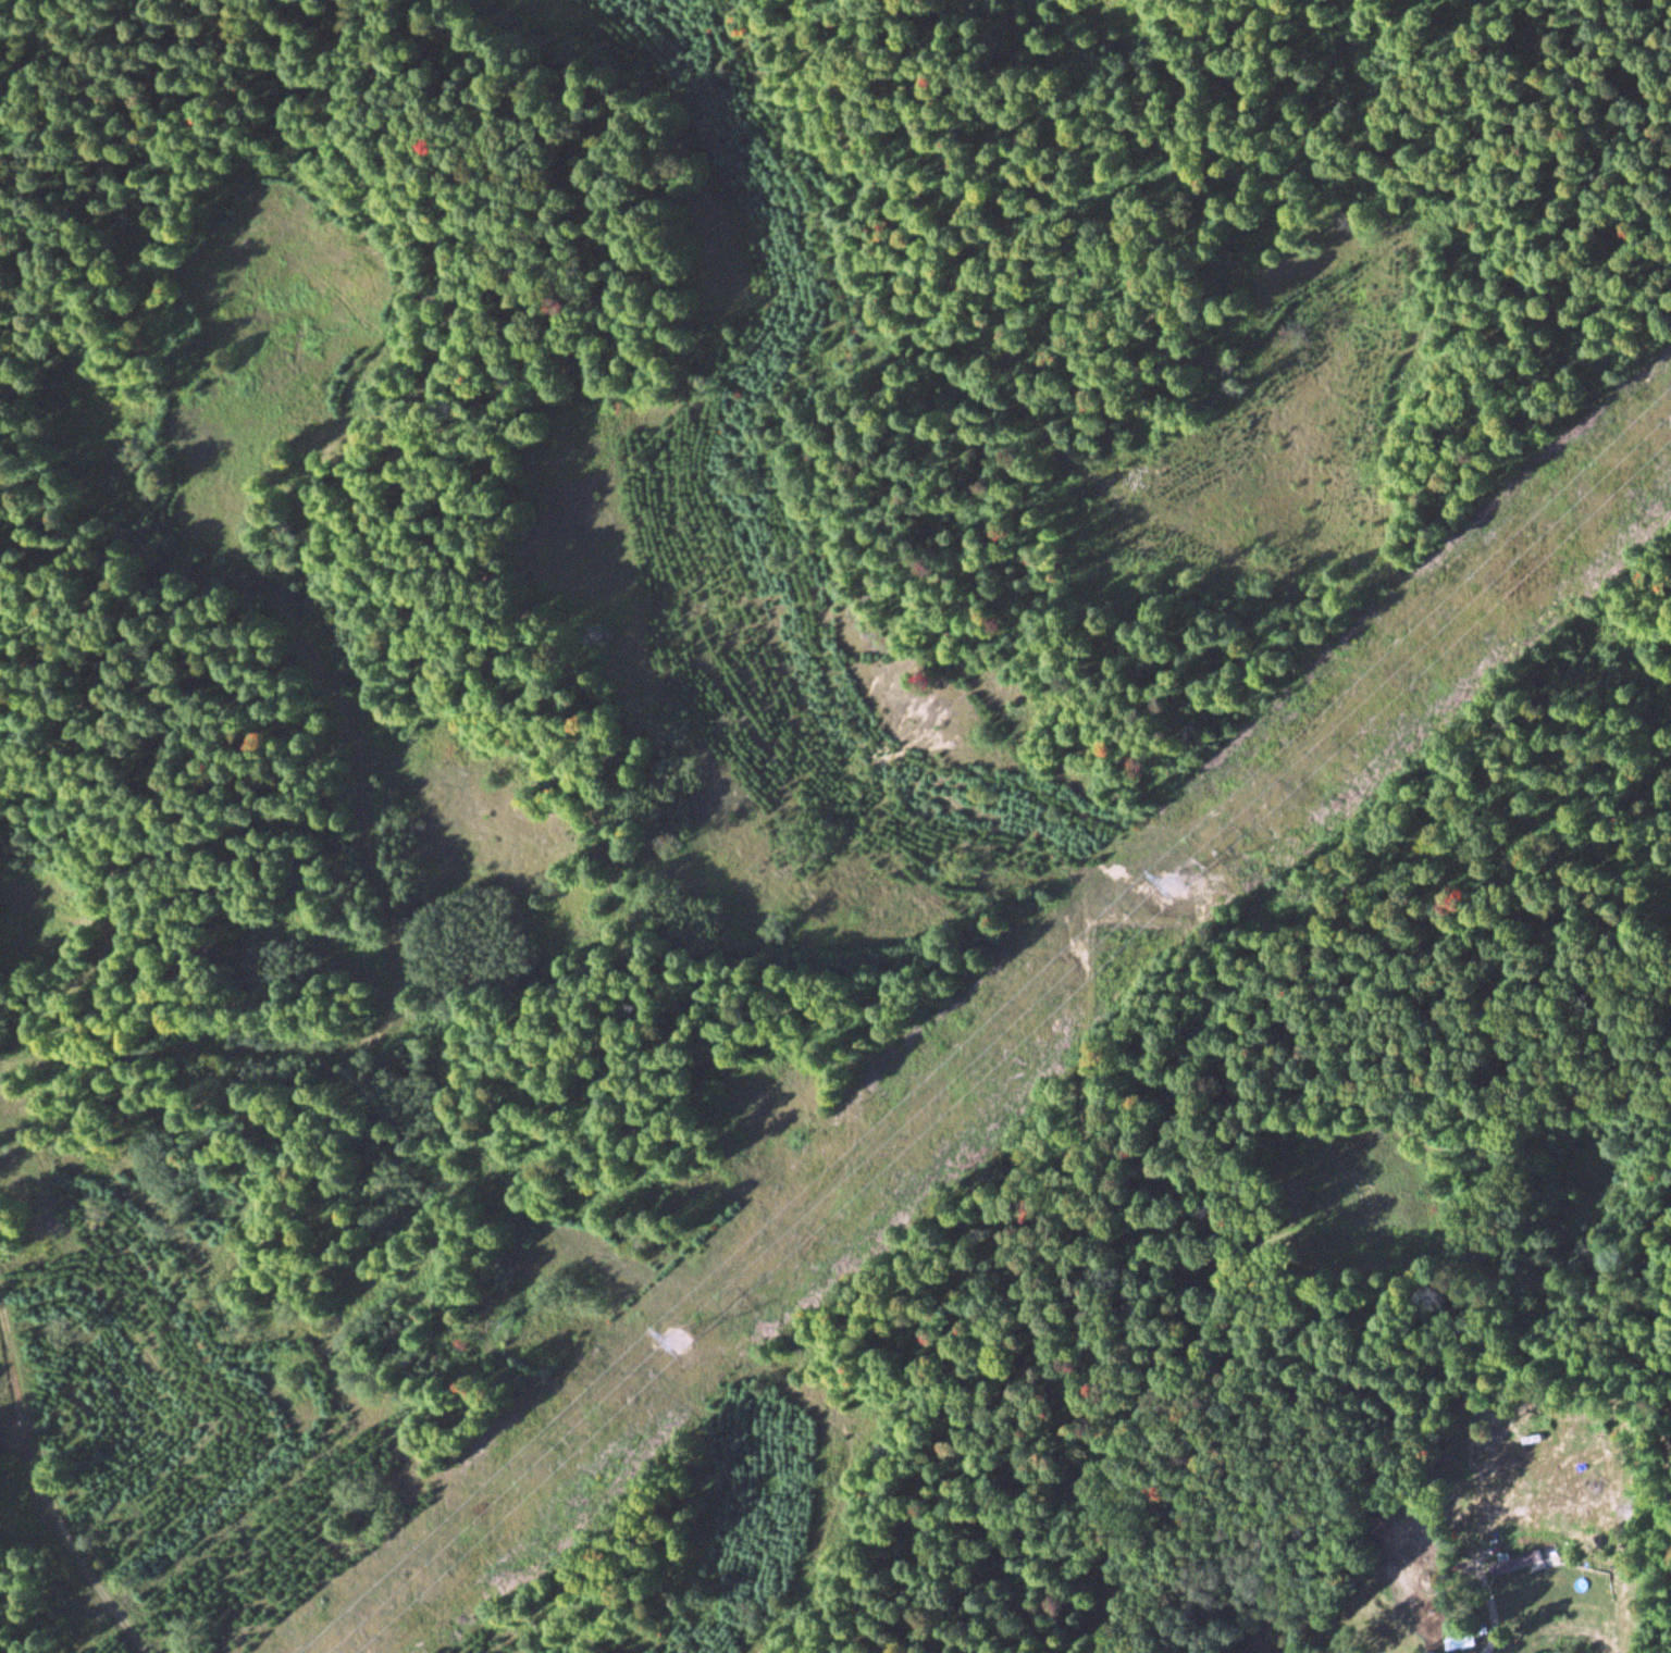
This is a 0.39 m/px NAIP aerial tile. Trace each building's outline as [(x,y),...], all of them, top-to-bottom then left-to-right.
[(1493,1573),(1521,1573),(1521,1556),(1504,1556),(1504,1564),(1493,1564),(1493,1573)]
